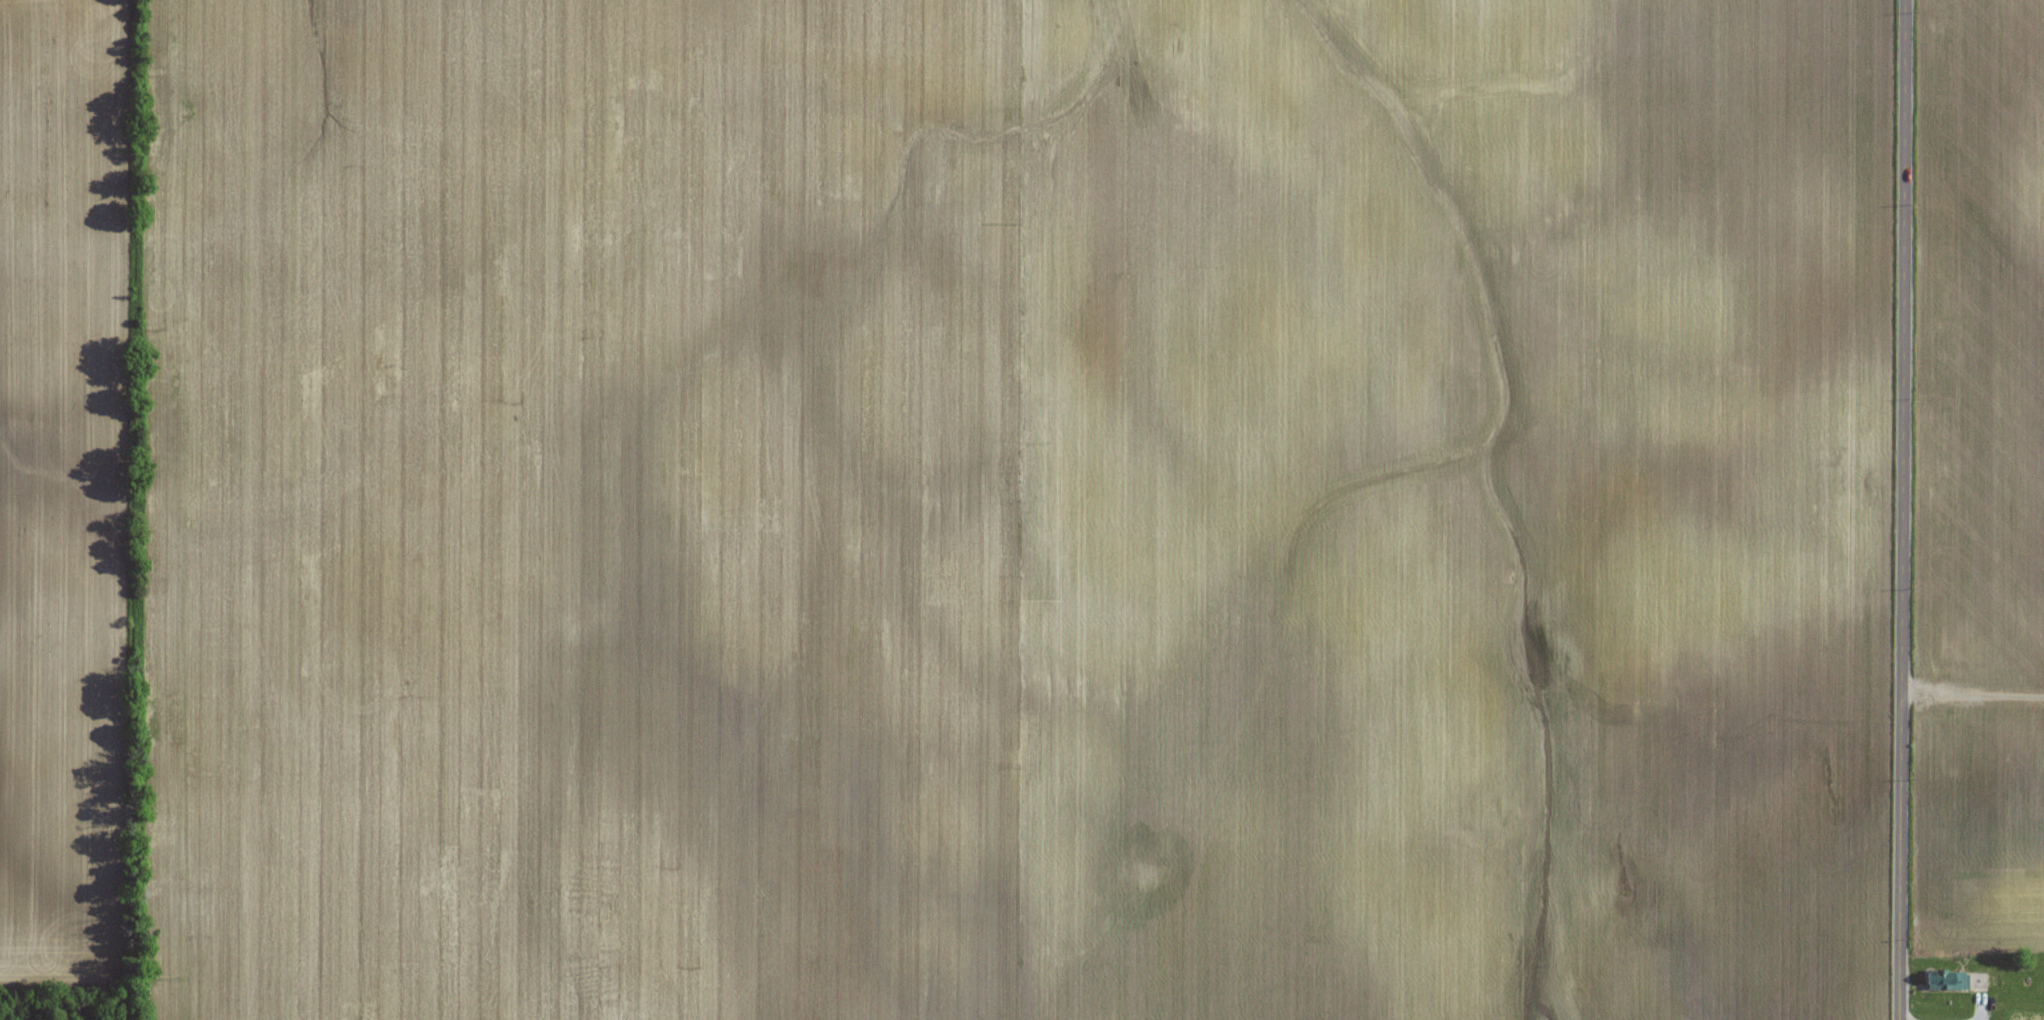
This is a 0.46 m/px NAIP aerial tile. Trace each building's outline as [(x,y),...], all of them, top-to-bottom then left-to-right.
[(1968,990),(1968,971),(1927,971),(1927,990),(1968,990)]
